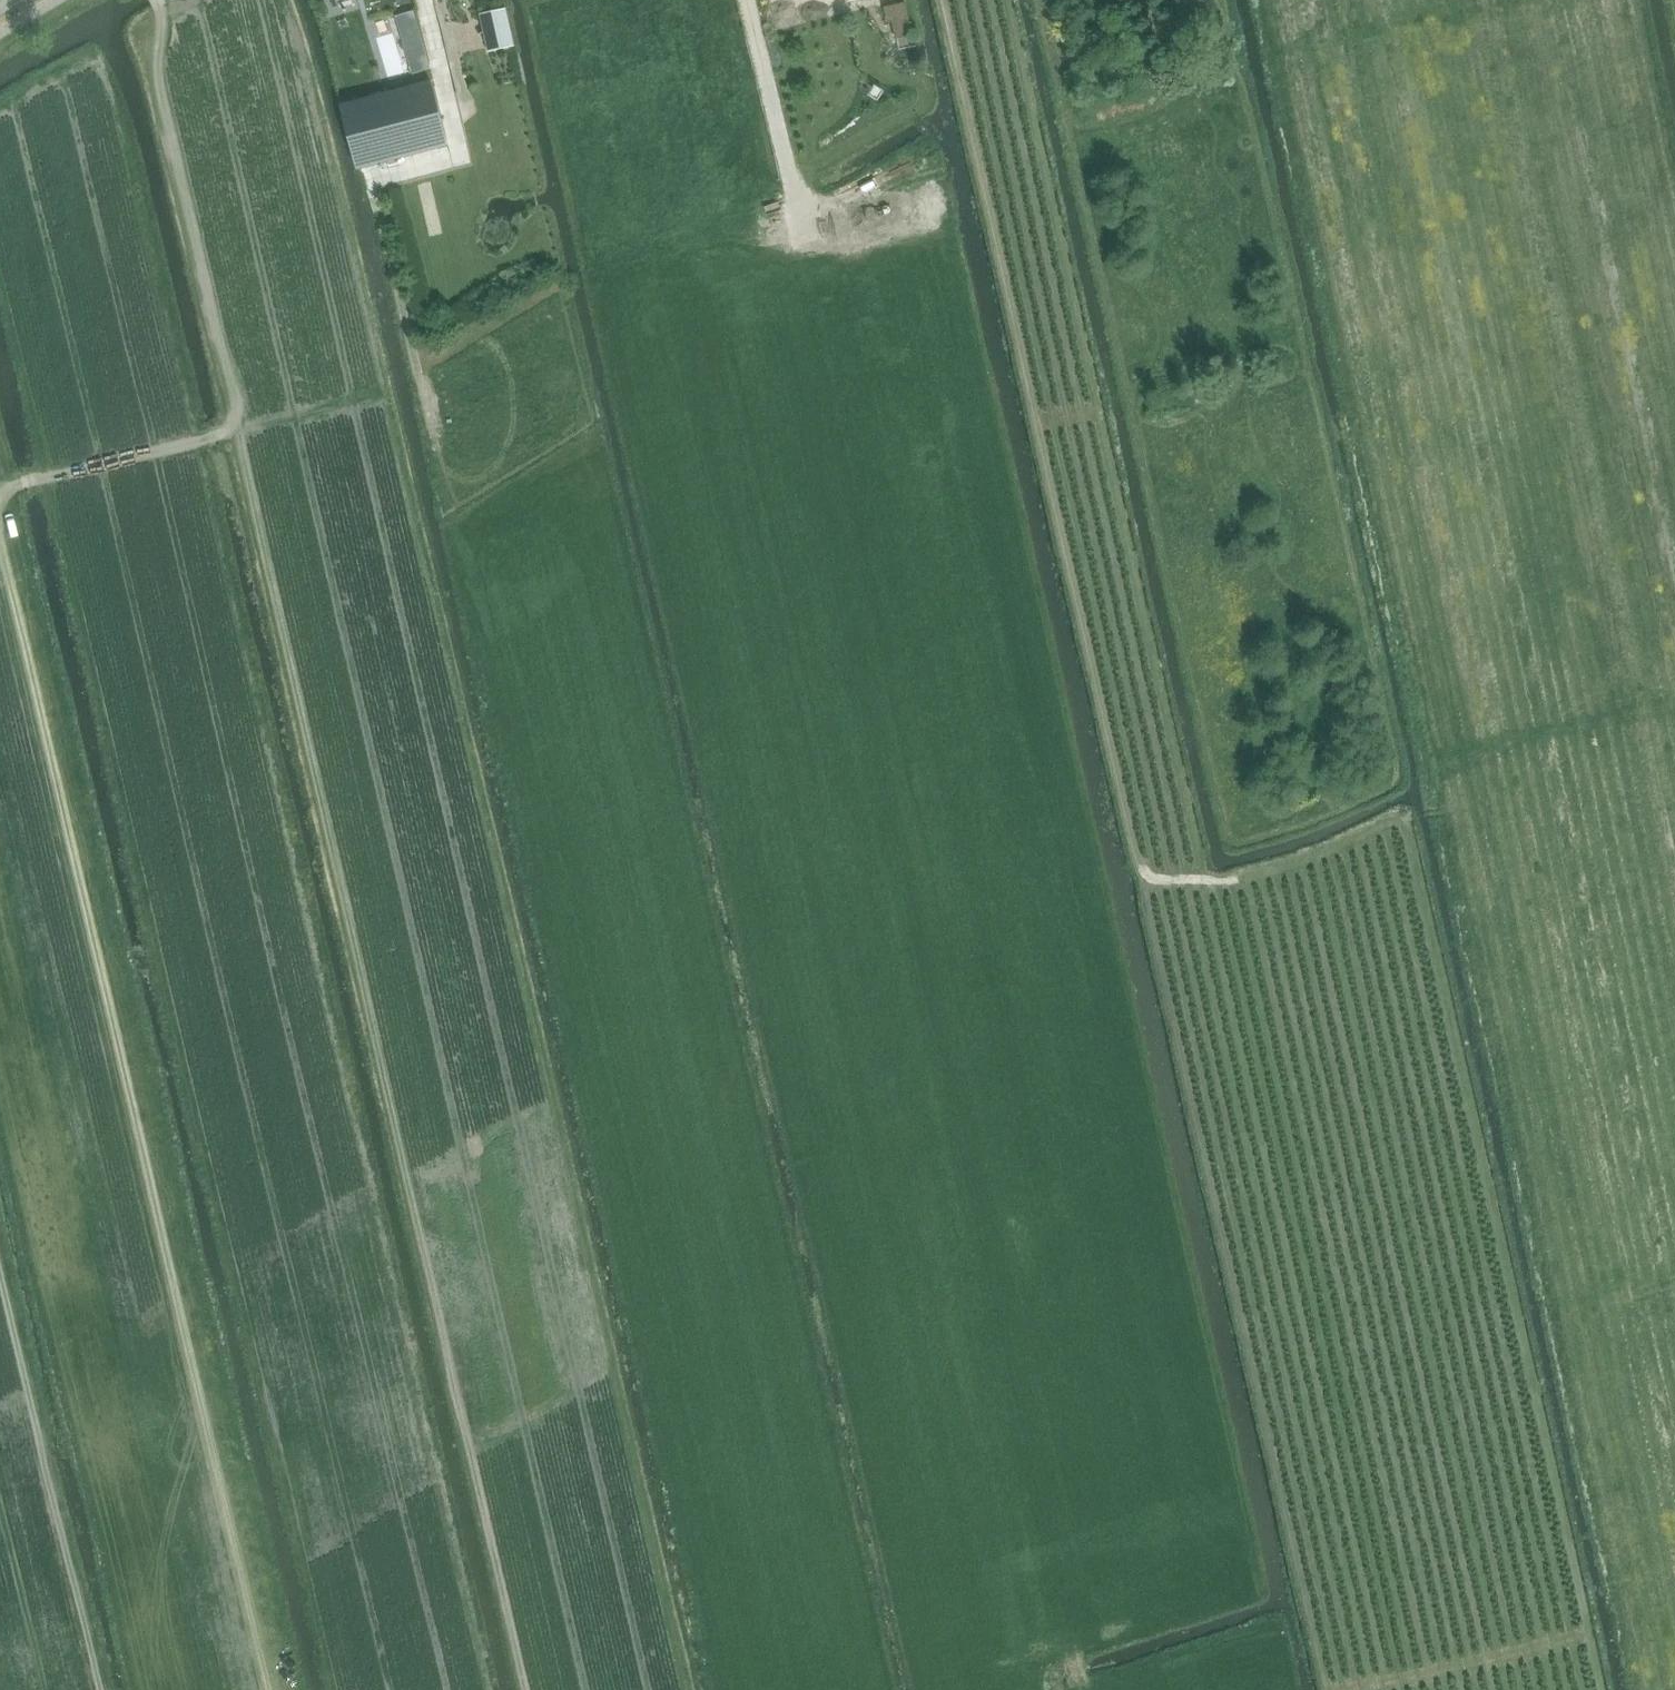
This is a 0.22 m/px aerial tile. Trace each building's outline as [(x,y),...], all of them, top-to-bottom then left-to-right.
[(815,0),(789,0),(792,13),(817,8),(815,0)] [(516,46),(508,8),(481,14),(489,52),(516,46)] [(431,80),(341,104),(358,169),(448,145),(431,80)]
